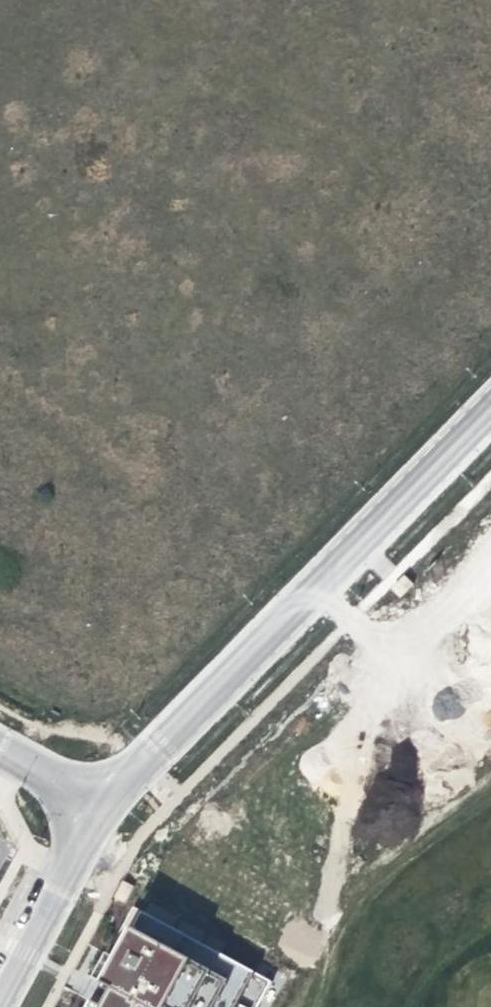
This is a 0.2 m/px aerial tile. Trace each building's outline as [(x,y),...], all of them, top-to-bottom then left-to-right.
[(128,949),(120,965),(108,988),(142,1006),(258,1006),(268,989),(220,960),(156,923),(138,955),(128,949)] [(74,1006),(119,1006),(85,989),(74,1006)]
